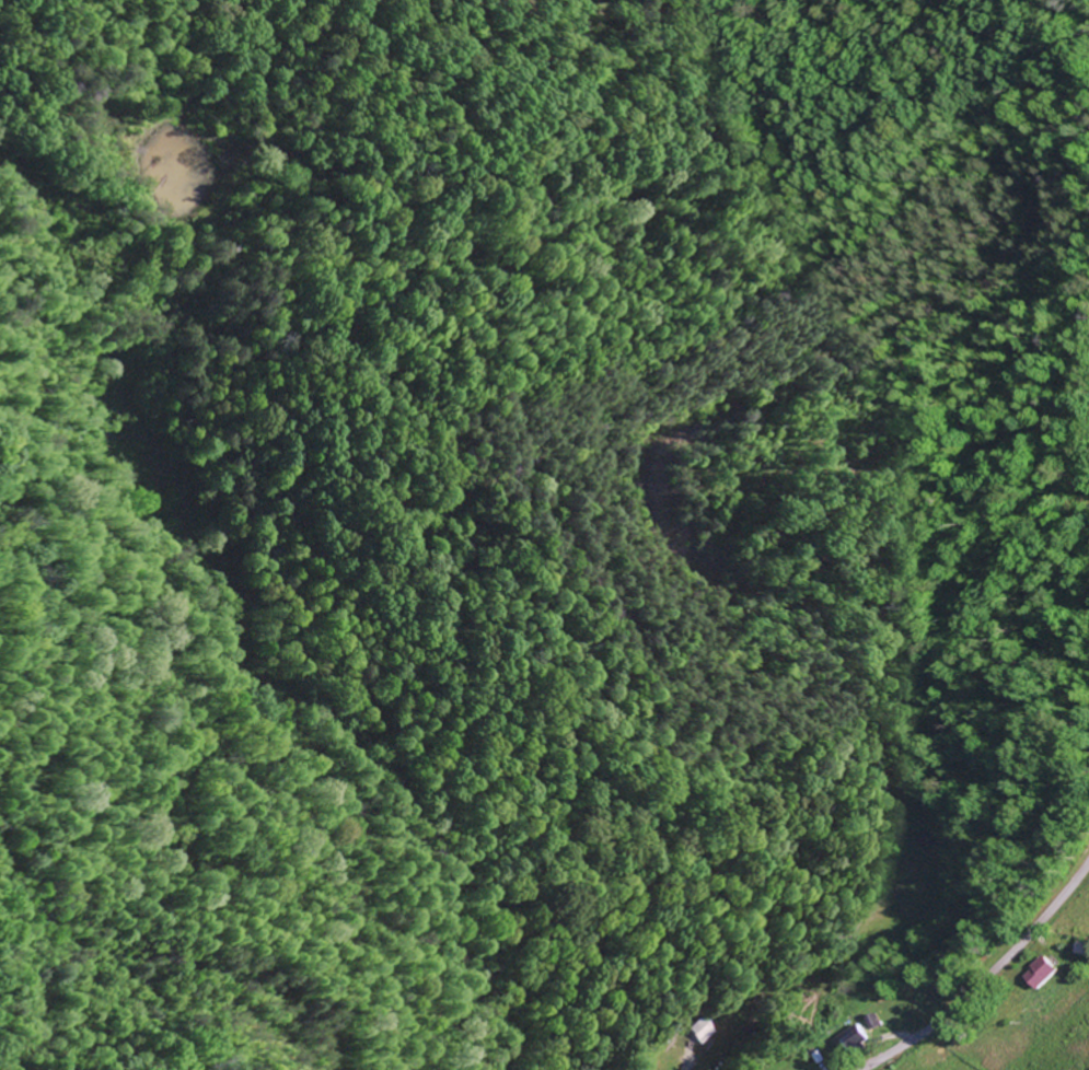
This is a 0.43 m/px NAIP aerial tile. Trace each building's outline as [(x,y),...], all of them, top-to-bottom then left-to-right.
[(1025,978),(1041,992),(1059,972),(1044,958),(1025,978)] [(691,1031),(707,1047),(720,1034),(705,1018),(691,1031)] [(837,1041),(852,1066),(877,1051),(862,1026),(837,1041)]
